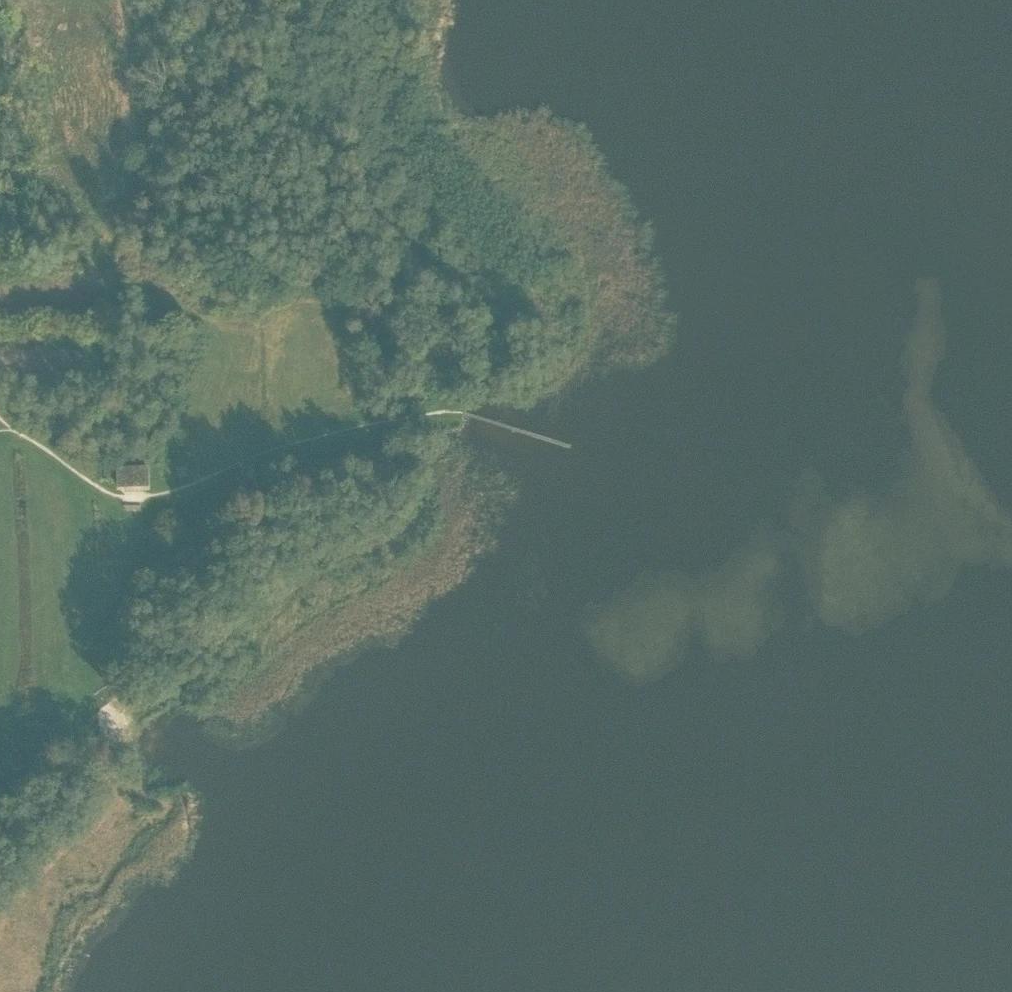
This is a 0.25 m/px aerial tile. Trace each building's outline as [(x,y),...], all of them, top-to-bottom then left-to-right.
[(147,467),(117,468),(118,486),(148,485),(147,467)]
